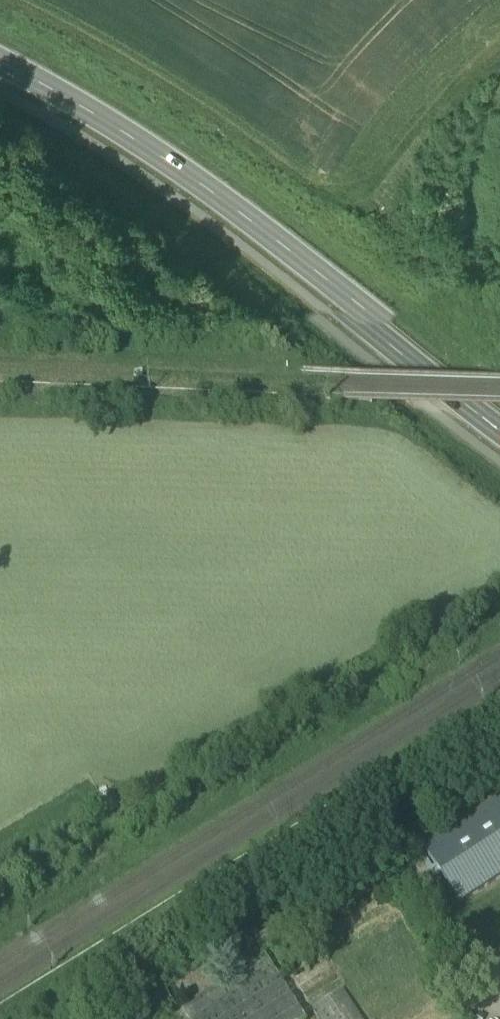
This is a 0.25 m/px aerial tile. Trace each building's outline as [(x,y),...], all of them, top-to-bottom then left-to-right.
[(423,851),(459,907),(499,881),(499,801),(423,851)] [(183,1008),(190,1018),(305,1018),(266,956),(183,1008)] [(321,1018),(363,1018),(344,989),(315,1008),(321,1018)]
